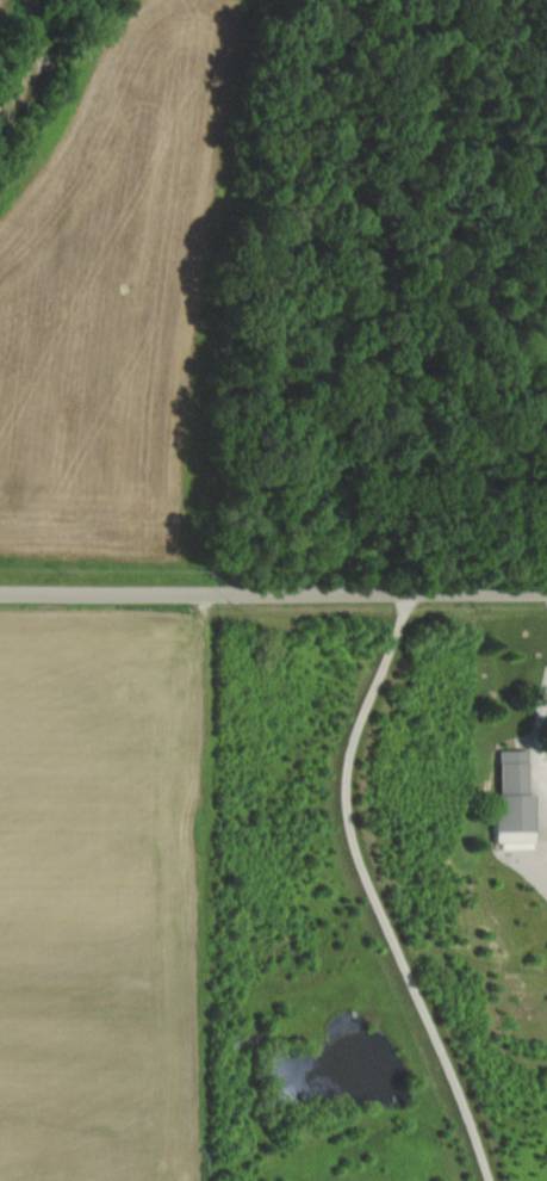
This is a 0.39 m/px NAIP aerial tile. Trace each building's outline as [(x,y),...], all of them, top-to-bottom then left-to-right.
[(531,750),(500,750),(500,843),(508,843),(508,849),(537,849),(537,794),(532,794),(531,750)]
